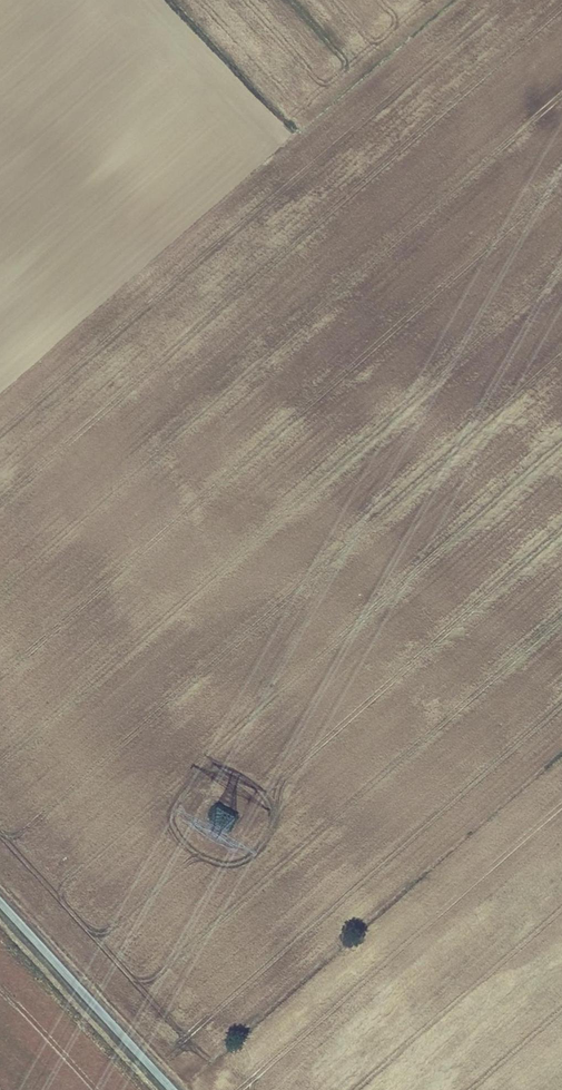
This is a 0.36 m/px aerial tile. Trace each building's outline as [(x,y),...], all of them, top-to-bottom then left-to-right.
[(213,805),(206,821),(228,831),(236,815),(213,805)]
